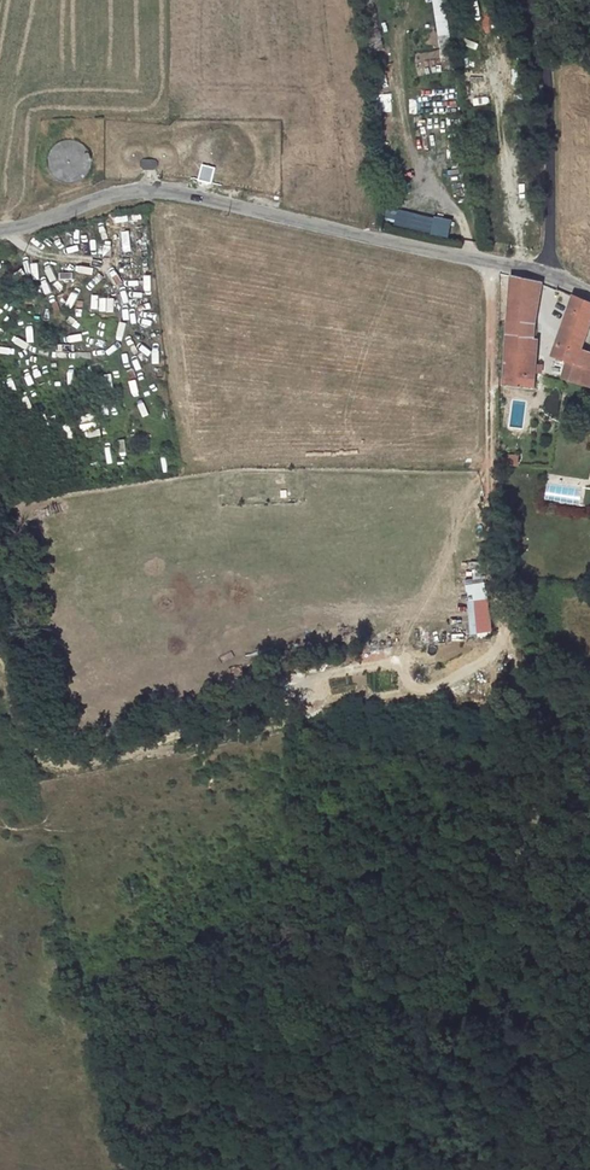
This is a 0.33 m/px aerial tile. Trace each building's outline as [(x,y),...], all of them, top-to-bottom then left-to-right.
[(440,36),(451,34),(446,0),(434,0),(440,36)] [(450,36),(439,38),(441,46),(452,44),(450,36)] [(90,171),(92,163),(92,156),(89,150),(84,145),(78,141),(71,140),(65,141),(58,144),(53,148),(50,154),(49,161),(50,169),(55,176),(61,181),(70,183),(78,182),(85,178),(90,171)] [(146,159),(141,161),(141,168),(145,170),(154,171),(158,168),(158,163),(156,160),(146,159)] [(131,230),(123,231),(124,252),(133,251),(131,230)] [(95,274),(96,267),(78,264),(77,271),(95,274)] [(538,392),(541,385),(538,386),(539,375),(544,376),(545,368),(540,367),(544,342),(538,341),(545,287),(541,285),(516,282),(506,389),(538,392)] [(567,302),(569,296),(558,292),(556,299),(567,302)] [(116,311),(115,296),(93,297),(94,311),(116,311)] [(585,349),(589,332),(589,304),(576,299),(558,358),(567,361),(571,362),(568,378),(576,383),(585,349)] [(585,349),(576,383),(589,387),(589,351),(585,349)] [(70,423),(65,426),(72,440),(77,437),(70,423)] [(508,454),(508,467),(521,467),(520,453),(508,454)] [(489,577),(468,578),(473,633),(493,632),(489,577)]
